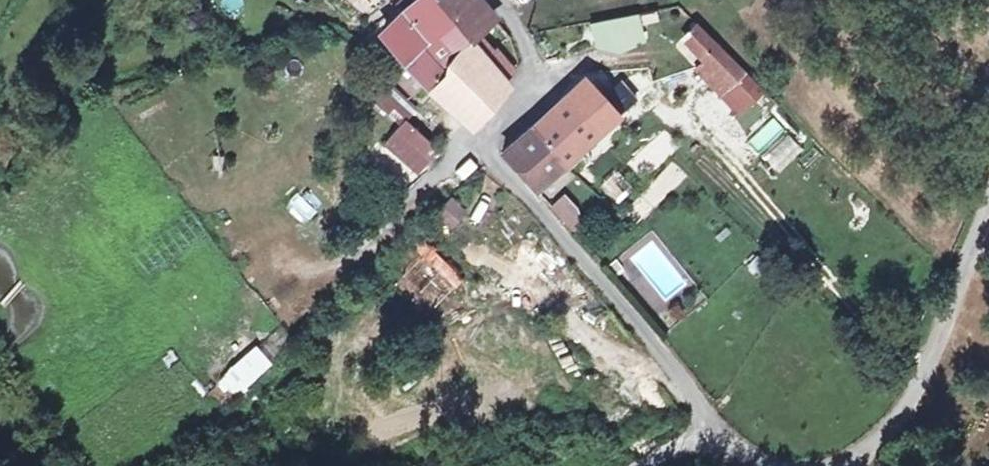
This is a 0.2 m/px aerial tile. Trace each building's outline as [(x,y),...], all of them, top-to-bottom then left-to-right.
[(400,64),(444,24),(433,10),(440,3),(437,0),(406,0),(393,11),(399,17),(379,37),(400,64)] [(497,88),(512,72),(511,64),(506,46),(470,0),(437,0),(440,3),(433,10),(444,24),(465,48),(497,88)] [(652,42),(648,13),(590,21),(594,50),(652,42)] [(443,68),(465,48),(444,24),(400,64),(425,96),(449,74),(443,68)] [(678,42),(717,82),(731,67),(692,28),(678,42)] [(460,127),(497,88),(465,48),(443,68),(449,74),(425,96),(460,127)] [(752,89),(731,67),(717,82),(738,103),(752,89)] [(587,76),(525,135),(558,168),(637,96),(621,77),(602,94),(587,76)] [(441,145),(386,93),(364,114),(376,127),(367,137),(413,177),(441,145)] [(558,168),(525,135),(498,160),(527,195),(558,168)] [(563,192),(549,205),(571,229),(585,217),(563,192)] [(620,208),(627,222),(649,210),(642,196),(620,208)] [(445,228),(459,215),(447,201),(433,214),(445,228)] [(526,238),(496,201),(467,227),(497,263),(526,238)] [(214,380),(232,400),(272,364),(255,344),(214,380)]
